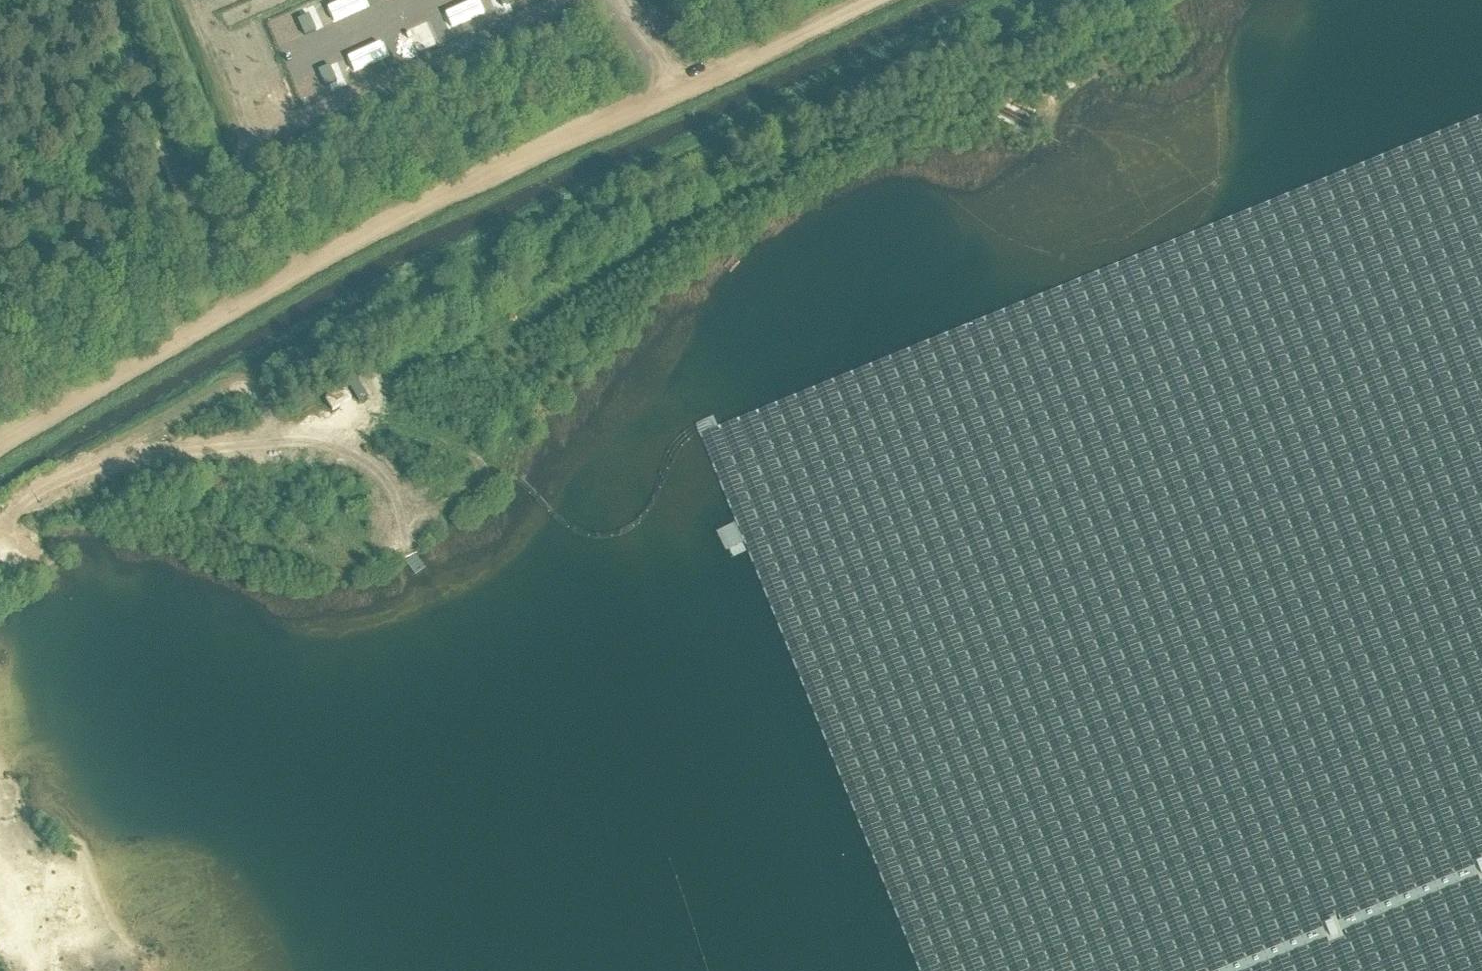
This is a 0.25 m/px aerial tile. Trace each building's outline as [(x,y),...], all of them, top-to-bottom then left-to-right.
[(362,0),(348,0),(326,10),(333,23),(366,8),(362,0)] [(485,13),(478,0),(445,15),(451,29),(485,13)] [(502,9),(513,3),(512,0),(498,0),(502,9)] [(308,16),(297,22),(304,38),(316,32),(308,16)] [(387,58),(381,45),(347,60),(354,73),(387,58)] [(328,67),(317,72),(324,88),(336,83),(328,67)] [(423,552),(405,559),(413,578),(431,571),(423,552)]
